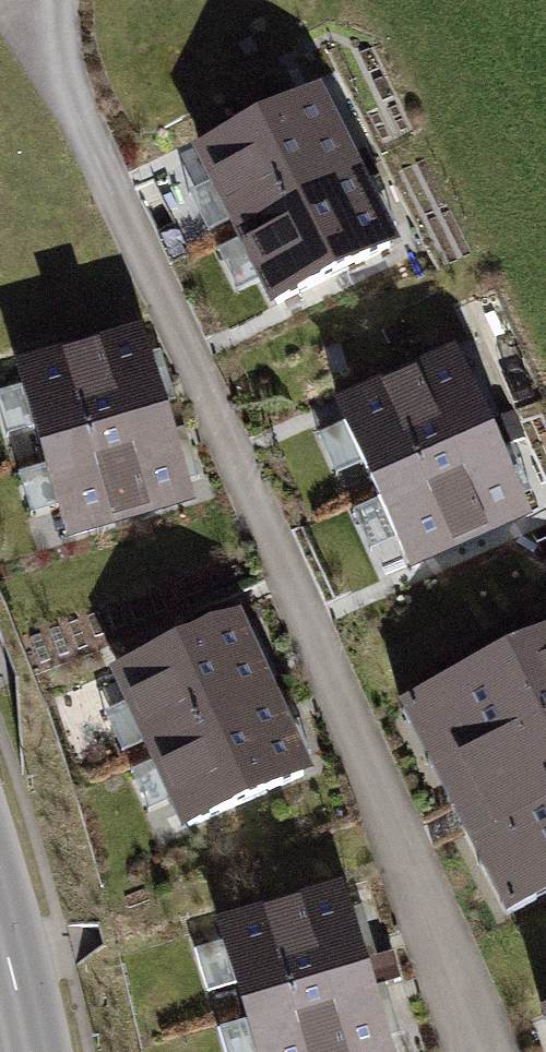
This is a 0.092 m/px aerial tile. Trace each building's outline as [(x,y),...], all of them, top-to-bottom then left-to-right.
[(201,152),(239,228),(351,173),(313,97),(201,152)] [(239,228),(278,303),(389,247),(351,173),(239,228)] [(19,375),(44,455),(163,419),(138,339),(19,375)] [(341,412),(375,489),(489,438),(455,362),(341,412)] [(187,500),(163,419),(44,455),(68,535),(187,500)] [(410,565),(523,514),(489,438),(375,489),(410,565)] [(119,672),(153,748),(267,698),(233,622),(119,672)] [(402,711),(507,915),(545,895),(545,638),(402,711)] [(153,748),(189,826),(302,775),(267,698),(153,748)] [(221,931),(245,1011),(365,975),(341,895),(221,931)] [(257,1051),(388,1051),(365,975),(245,1011),(257,1051)]
